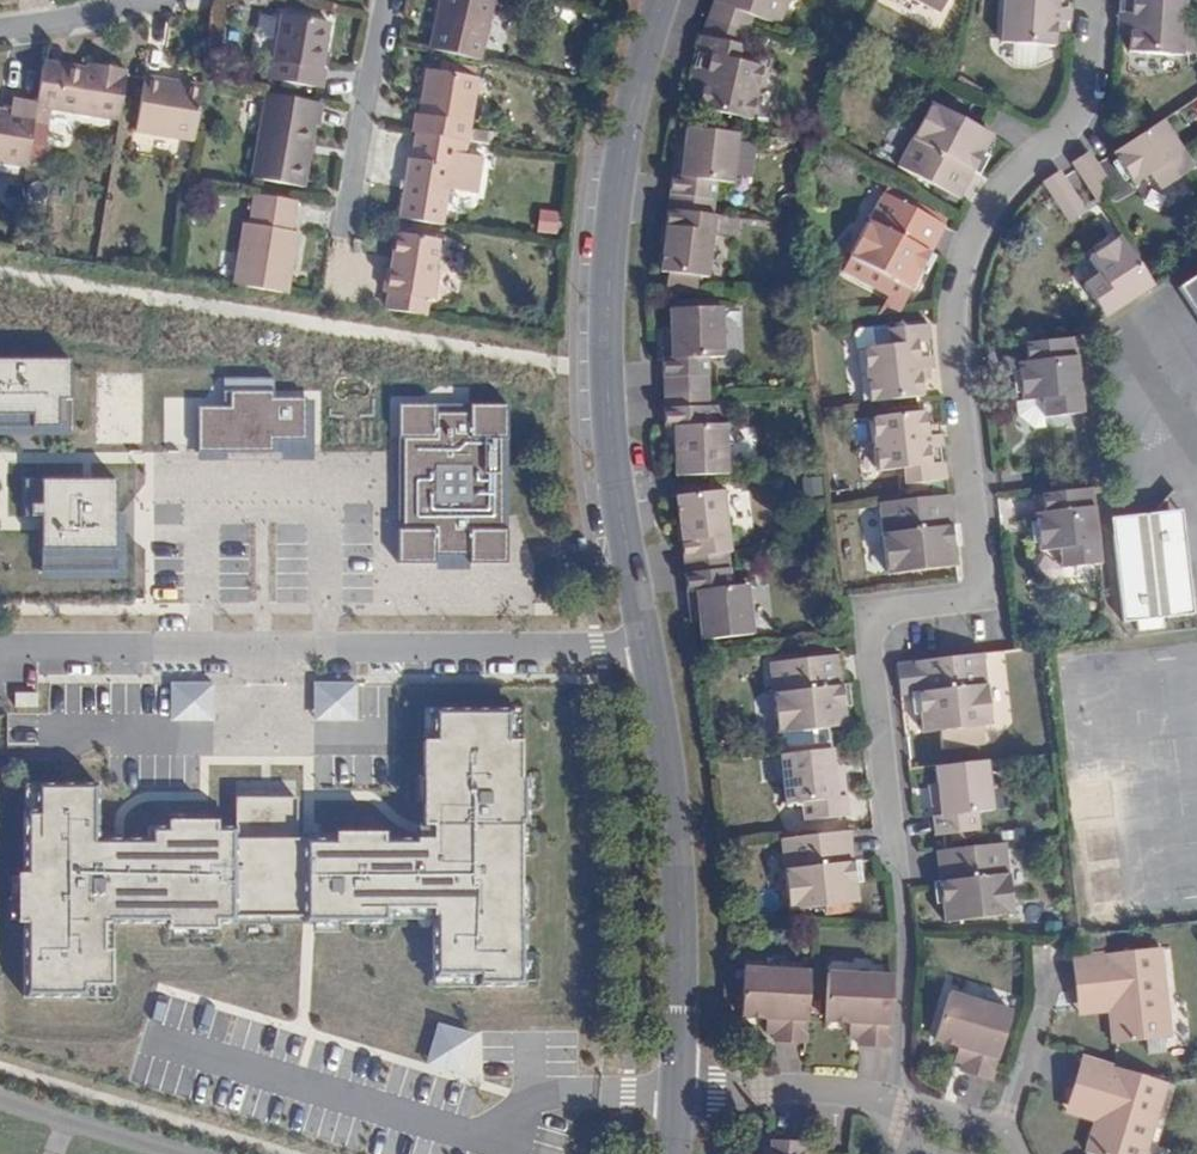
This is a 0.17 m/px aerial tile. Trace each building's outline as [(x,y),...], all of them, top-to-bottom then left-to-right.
[(426,48),(480,61),(494,0),(437,0),(426,48)] [(751,18),(777,25),(787,0),(714,0),(713,2),(719,4),(751,18)] [(935,15),(943,0),(909,0),(935,15)] [(1070,25),(1071,4),(1071,0),(1001,0),(999,42),(1054,46),(1054,32),(1055,23),(1064,24),(1070,25)] [(1117,14),(1116,26),(1127,26),(1129,0),(1118,0),(1117,14)] [(1127,26),(1126,49),(1182,55),(1185,2),(1160,0),(1129,0),(1127,26)] [(714,18),(747,30),(751,18),(719,4),(714,18)] [(268,60),(265,79),(321,88),(325,70),(322,69),(329,23),(279,14),(272,61),(268,60)] [(741,45),(747,30),(714,18),(707,37),(741,45)] [(1063,33),(1064,24),(1055,23),(1054,32),(1063,33)] [(738,62),(741,45),(707,37),(701,37),(691,81),(695,82),(703,84),(701,94),(698,109),(751,120),(761,68),(738,62)] [(59,62),(46,59),(42,72),(57,74),(59,62)] [(69,104),(81,65),(59,62),(57,74),(42,72),(36,108),(70,113),(69,104)] [(99,75),(99,65),(85,63),(84,66),(84,71),(99,75)] [(443,64),(441,72),(465,77),(467,69),(443,64)] [(118,122),(127,68),(99,65),(99,75),(84,71),(84,66),(81,65),(69,104),(70,113),(118,122)] [(457,140),(468,142),(479,71),(467,69),(465,77),(441,72),(424,69),(418,115),(412,114),(409,132),(414,133),(457,140)] [(193,144),(202,93),(178,90),(180,79),(144,74),(135,133),(193,144)] [(202,93),(204,83),(180,79),(178,90),(202,93)] [(703,84),(695,82),(692,92),(701,94),(703,84)] [(318,103),(262,93),(248,179),(304,187),(314,127),(318,103)] [(34,102),(11,98),(8,110),(0,108),(0,164),(26,168),(35,116),(34,102)] [(990,134),(982,130),(929,102),(895,166),(957,198),(972,171),(981,152),(990,134)] [(319,129),(324,103),(318,103),(314,127),(319,129)] [(1162,121),(1113,153),(1133,182),(1148,175),(1165,163),(1176,179),(1194,168),(1162,121)] [(733,186),(738,134),(693,129),(686,128),(684,145),(682,165),(673,164),(670,195),(676,196),(713,201),(715,184),(733,186)] [(406,160),(396,218),(442,225),(447,189),(466,192),(472,156),(454,153),(457,140),(414,133),(409,160),(406,160)] [(682,165),(684,145),(675,144),(675,151),(673,164),(682,165)] [(981,152),(972,171),(976,174),(986,155),(981,152)] [(1114,192),(1092,156),(1089,152),(1072,163),(1075,167),(1098,202),(1114,192)] [(1165,163),(1148,175),(1158,190),(1176,179),(1165,163)] [(1043,182),(1041,184),(1065,222),(1084,211),(1063,176),(1059,171),(1043,182)] [(881,194),(943,226),(946,221),(884,188),(881,194)] [(241,223),(231,285),(278,292),(282,268),(292,270),(299,233),(292,231),(297,202),(251,194),(246,224),(241,223)] [(919,271),(929,252),(943,226),(881,194),(846,257),(910,289),(919,271)] [(676,196),(674,210),(712,215),(713,201),(676,196)] [(665,230),(663,250),(660,272),(668,273),(701,276),(708,276),(713,235),(735,237),(739,218),(712,215),(674,210),(668,210),(665,230)] [(657,238),(656,249),(663,250),(665,230),(658,230),(657,238)] [(388,292),(385,310),(422,316),(424,298),(435,300),(440,275),(435,274),(439,241),(394,234),(389,267),(384,269),(382,291),(388,292)] [(1081,284),(1103,319),(1153,286),(1119,234),(1101,246),(1112,262),(1096,273),(1081,284)] [(1087,256),(1096,273),(1112,262),(1101,246),(1087,256)] [(934,255),(929,252),(919,271),(924,275),(934,255)] [(282,268),(278,292),(288,294),(292,270),(282,268)] [(701,276),(668,273),(668,284),(700,288),(701,276)] [(1177,288),(1196,318),(1196,274),(1177,288)] [(694,308),(669,309),(670,327),(669,348),(662,348),(663,378),(669,378),(706,376),(706,358),(723,358),(721,308),(717,308),(694,308)] [(867,403),(923,396),(921,382),(920,371),(928,370),(932,369),(927,323),(884,329),(887,345),(861,348),(867,403)] [(669,348),(670,327),(661,327),(662,338),(662,348),(669,348)] [(1041,418),(1083,414),(1075,338),(1023,344),(1025,361),(1015,362),(1017,375),(1036,374),(1038,398),(1041,418)] [(0,365),(0,431),(45,431),(45,446),(76,446),(76,431),(84,431),(85,366),(0,365)] [(920,371),(921,382),(930,380),(928,370),(920,371)] [(1019,400),(1038,398),(1036,374),(1017,375),(1019,400)] [(706,376),(669,378),(670,392),(706,392),(706,376)] [(236,412),(202,412),(203,455),(283,454),(283,443),(304,443),(304,411),(278,412),(277,382),(236,383),(236,412)] [(732,406),(733,391),(706,392),(707,407),(670,408),(664,408),(666,439),(675,439),(675,458),(675,476),(727,474),(725,424),(730,423),(729,406),(732,406)] [(706,392),(670,392),(670,408),(707,407),(706,392)] [(507,407),(404,406),(402,556),(506,557),(507,407)] [(940,435),(936,436),(927,437),(926,424),(924,413),(870,419),(876,472),(901,470),(902,484),(945,479),(940,435)] [(927,437),(936,436),(935,424),(926,424),(927,437)] [(675,439),(666,439),(666,448),(666,459),(675,458),(675,439)] [(124,484),(47,483),(45,578),(122,580),(124,484)] [(1161,512),(1180,511),(1177,485),(1160,503),(1161,512)] [(1060,566),(1101,563),(1092,488),(1040,494),(1042,512),(1032,514),(1034,525),(1054,524),(1056,549),(1060,566)] [(724,492),(676,496),(679,520),(681,536),(683,558),(689,558),(728,553),(730,553),(724,492)] [(950,526),(946,495),(877,503),(885,575),(947,570),(947,567),(955,566),(952,548),(950,526)] [(1191,614),(1180,511),(1161,512),(1160,503),(1149,513),(1110,518),(1122,621),(1134,620),(1135,630),(1163,627),(1162,617),(1191,614)] [(681,536),(679,520),(671,519),(672,527),(674,537),(681,536)] [(1037,551),(1056,549),(1054,524),(1034,525),(1037,551)] [(959,534),(958,525),(950,526),(952,548),(961,546),(959,534)] [(729,568),(728,553),(689,558),(691,572),(729,568)] [(729,568),(691,572),(685,573),(688,604),(696,604),(699,623),(701,639),(752,634),(748,586),(751,586),(749,566),(729,568)] [(696,604),(688,604),(690,615),(691,623),(699,623),(696,604)] [(982,654),(918,661),(922,696),(925,715),(927,737),(938,736),(942,753),(981,748),(979,731),(989,729),(982,654)] [(843,706),(841,687),(837,655),(767,662),(775,735),(846,727),(843,706)] [(359,682),(313,683),(313,724),(359,724),(359,682)] [(217,683),(171,683),(170,726),(216,726),(217,683)] [(848,685),(841,687),(843,706),(850,705),(848,685)] [(925,715),(922,696),(915,697),(918,716),(925,715)] [(120,970),(121,933),(182,936),(181,942),(229,944),(230,934),(243,935),(243,924),(307,926),(314,927),(314,943),(403,947),(403,934),(443,935),(441,995),(492,997),(492,1004),(537,1006),(543,847),(547,753),(532,753),(533,716),(445,712),(444,747),(436,746),(433,843),(446,844),(446,858),(405,857),(406,838),(349,836),(348,854),(310,853),(312,803),(245,801),(244,837),(182,835),(182,847),(115,845),(117,806),(43,804),(35,1004),(100,1006),(100,996),(127,996),(128,971),(120,970)] [(831,749),(777,755),(783,803),(801,802),(803,821),(847,816),(845,798),(836,799),(835,780),(831,749)] [(995,812),(990,760),(937,767),(939,784),(941,805),(933,805),(937,836),(980,831),(979,815),(995,812)] [(836,799),(845,798),(844,780),(835,780),(836,799)] [(931,786),(933,805),(941,805),(939,784),(931,786)] [(850,831),(780,839),(788,909),(858,902),(856,882),(853,861),(850,831)] [(1003,843),(939,851),(943,887),(946,905),(948,925),(1011,918),(1003,843)] [(860,860),(853,861),(856,882),(862,881),(860,860)] [(1102,984),(1104,1012),(1110,1044),(1170,1036),(1159,947),(1070,958),(1073,986),(1102,984)] [(806,1045),(809,970),(743,967),(739,1018),(765,1021),(772,1021),(772,1035),(771,1042),(806,1045)] [(889,1048),(893,974),(826,971),(824,1023),(848,1024),(856,1025),(856,1040),(856,1046),(889,1048)] [(1077,1016),(1104,1012),(1102,984),(1073,986),(1077,1016)] [(932,1041),(955,1049),(964,1052),(960,1065),(958,1072),(989,1081),(1011,1011),(947,990),(932,1041)] [(772,1021),(765,1021),(763,1035),(772,1035),(772,1021)] [(479,1035),(443,1024),(431,1064),(468,1077),(479,1035)] [(856,1025),(848,1024),(847,1040),(856,1040),(856,1025)] [(964,1052),(955,1049),(952,1062),(960,1065),(964,1052)] [(1164,1082),(1079,1057),(1072,1083),(1100,1093),(1090,1123),(1082,1152),(1087,1153),(1144,1153),(1164,1082)] [(1063,1114),(1090,1123),(1100,1093),(1072,1083),(1063,1114)] [(804,1142),(769,1140),(769,1146),(768,1153),(803,1153),(804,1142)] [(769,1146),(760,1146),(760,1153),(768,1153),(769,1146)]
